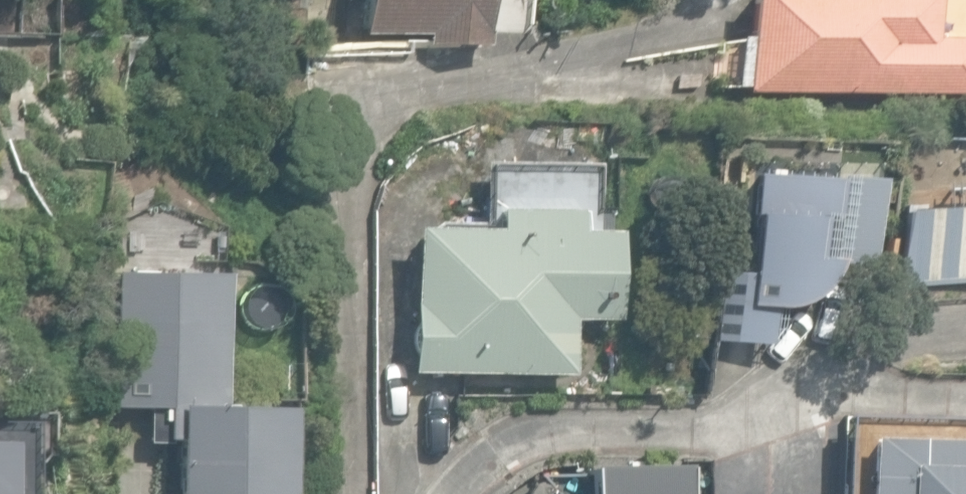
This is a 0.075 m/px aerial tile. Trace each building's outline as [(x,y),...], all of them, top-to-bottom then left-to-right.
[(60,38),(62,1),(33,0),(13,0),(11,36),(60,38)] [(482,46),(482,30),(527,30),(528,0),(354,0),(354,35),(423,36),(423,45),(482,46)] [(965,96),(965,41),(935,40),(935,0),(756,0),(755,94),(965,96)] [(732,267),(727,340),(774,343),(777,308),(815,303),(826,298),(836,283),(846,255),(826,253),(831,183),(745,177),(742,216),(750,216),(746,268),(732,267)] [(407,368),(569,370),(570,317),(615,318),(617,227),(577,227),(577,208),(494,206),(493,226),(409,224),(407,368)] [(902,287),(965,282),(965,207),(906,212),(908,237),(882,239),(885,280),(901,279),(902,287)] [(283,411),(218,409),(222,276),(115,273),(110,408),(149,410),(148,444),(174,444),(172,493),(280,493),(283,411)] [(847,416),(843,493),(965,493),(965,422),(847,416)] [(13,437),(0,437),(0,493),(12,493),(13,437)] [(584,469),(585,493),(687,493),(686,466),(584,469)]
